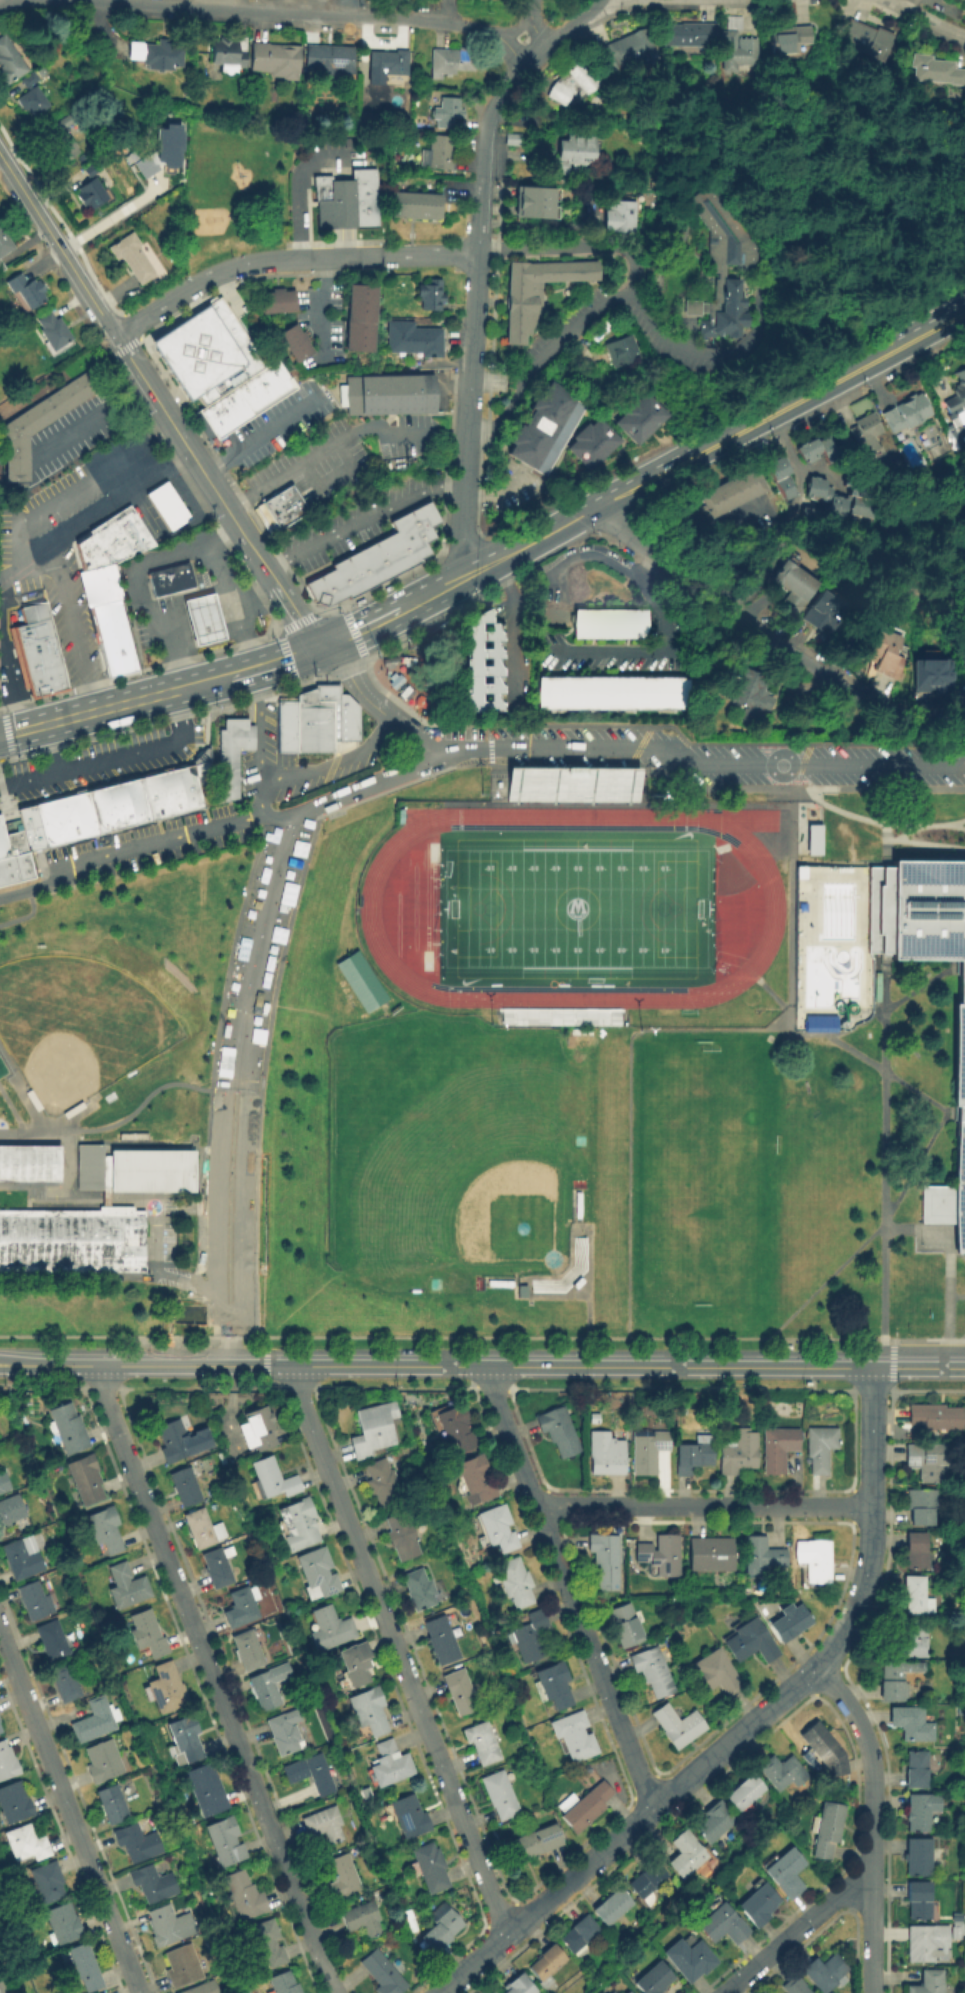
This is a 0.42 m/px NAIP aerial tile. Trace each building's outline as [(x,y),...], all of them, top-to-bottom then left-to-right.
[(882,63),(834,41),(845,18),(873,31),(875,26),(895,35),(882,63)] [(656,46),(656,23),(711,23),(711,47),(656,46)] [(768,54),(768,26),(808,25),(808,44),(794,44),(794,53),(768,54)] [(617,68),(614,62),(595,70),(586,50),(638,27),(650,53),(617,68)] [(718,70),(718,30),(737,30),(737,36),(757,36),(757,62),(735,62),(735,69),(718,70)] [(5,87),(0,80),(0,72),(0,36),(3,34),(28,72),(5,87)] [(182,68),(173,67),(173,71),(146,70),(146,66),(142,66),(142,62),(128,62),(129,44),(156,44),(156,39),(169,40),(169,43),(177,44),(177,47),(183,48),(182,68)] [(246,69),(238,69),(238,77),(221,77),(221,65),(211,65),(211,39),(246,39),(246,69)] [(298,83),(283,82),(283,78),(272,78),(272,73),(250,72),(251,44),(300,46),(298,83)] [(354,77),(341,76),(341,71),(335,70),(334,80),(318,79),(318,70),(304,69),(305,46),(355,48),(354,77)] [(468,71),(450,70),(449,74),(436,73),(436,79),(424,78),(426,50),(450,51),(451,47),(469,48),(468,71)] [(409,51),(408,77),(367,75),(367,52),(394,54),(394,50),(409,51)] [(961,85),(908,80),(909,67),(905,67),(907,52),(929,54),(928,58),(949,60),(949,67),(963,69),(961,85)] [(570,101),(565,111),(538,97),(545,84),(575,61),(592,83),(570,101)] [(25,89),(19,82),(32,72),(38,80),(25,89)] [(721,78),(715,85),(710,80),(716,73),(721,78)] [(48,107),(32,118),(27,110),(22,113),(14,101),(35,87),(48,107)] [(464,121),(427,119),(427,107),(436,108),(436,96),(465,97),(464,121)] [(58,133),(52,124),(70,112),(76,121),(58,133)] [(365,126),(357,126),(357,117),(364,117),(365,126)] [(158,150),(159,139),(157,139),(158,130),(167,131),(167,132),(182,133),(181,149),(179,149),(178,156),(180,156),(180,160),(178,160),(178,165),(165,165),(165,159),(159,158),(153,162),(158,169),(145,177),(136,163),(149,155),(149,156),(158,150)] [(80,154),(63,164),(49,142),(65,132),(80,154)] [(451,137),(446,171),(413,166),(416,148),(423,149),(426,133),(451,137)] [(517,134),(516,145),(500,144),(500,133),(517,134)] [(546,173),(546,157),(550,157),(550,140),(561,141),(561,133),(589,134),(588,163),(580,163),(580,172),(568,171),(568,161),(563,161),(563,174),(546,173)] [(87,179),(81,170),(94,160),(101,170),(87,179)] [(351,170),(377,169),(377,226),(345,226),(316,226),(316,202),(313,202),(313,176),(332,176),(332,180),(343,180),(351,180),(351,170)] [(109,201),(92,213),(87,206),(83,209),(75,197),(78,194),(75,190),(93,177),(109,201)] [(711,237),(683,203),(708,182),(753,237),(752,269),(740,269),(740,265),(722,265),(722,278),(736,279),(736,297),(740,297),(740,327),(732,327),(732,339),(718,339),(718,334),(709,334),(709,339),(695,339),(695,321),(707,322),(707,312),(697,312),(696,316),(681,316),(681,300),(698,300),(698,304),(709,304),(709,297),(704,296),(704,279),(714,279),(714,274),(704,274),(705,237),(711,237)] [(547,188),(546,203),(507,201),(508,185),(547,188)] [(435,193),(434,221),(392,219),(393,191),(435,193)] [(627,232),(593,230),(595,209),(603,209),(604,198),(629,200),(627,232)] [(546,203),(545,219),(506,217),(507,201),(546,203)] [(13,248),(0,257),(0,227),(13,248)] [(137,283),(119,256),(114,260),(105,246),(130,230),(140,244),(145,241),(149,248),(141,253),(154,273),(137,283)] [(537,282),(533,329),(522,328),(522,335),(515,334),(514,346),(497,344),(504,262),(590,260),(591,281),(537,282)] [(46,302),(24,315),(4,282),(19,273),(26,284),(32,280),(34,284),(39,281),(45,290),(41,293),(46,302)] [(442,313),(421,313),(421,298),(416,298),(417,285),(427,285),(427,279),(442,279),(442,313)] [(375,354),(346,352),(351,285),(380,287),(375,354)] [(279,289),(280,314),(263,314),(262,294),(272,294),(272,289),(279,289)] [(280,314),(279,289),(285,289),(285,293),(296,293),(297,313),(280,314)] [(146,340),(216,294),(262,365),(258,367),(244,376),(232,384),(201,404),(195,395),(186,401),(181,392),(146,340)] [(72,340),(52,353),(38,332),(42,329),(36,320),(47,312),(53,321),(58,318),(72,340)] [(442,361),(421,361),(421,354),(387,355),(386,322),(414,321),(414,329),(442,329),(442,361)] [(288,351),(278,336),(295,325),(301,334),(303,332),(307,338),(288,351)] [(606,368),(597,343),(625,333),(633,359),(606,368)] [(314,354),(299,365),(288,351),(307,338),(310,343),(307,345),(314,354)] [(258,367),(277,396),(295,385),(276,356),(262,365),(258,367)] [(258,367),(244,376),(263,405),(277,396),(258,367)] [(960,367),(964,376),(964,419),(963,420),(956,408),(941,417),(933,403),(947,395),(943,388),(950,383),(945,375),(960,367)] [(5,442),(0,434),(0,430),(86,372),(99,391),(29,438),(29,483),(5,484),(5,442)] [(418,412),(344,413),(344,405),(337,405),(336,383),(343,383),(343,374),(417,373),(418,412)] [(417,373),(431,373),(432,411),(418,412),(417,373)] [(244,376),(232,384),(251,413),(263,405),(244,376)] [(524,474),(499,459),(505,449),(500,446),(511,428),(516,431),(527,413),(522,410),(533,391),(538,394),(545,381),(571,397),(568,402),(581,410),(541,477),(528,469),(524,474)] [(232,384),(201,404),(189,412),(204,435),(208,432),(212,439),(251,413),(232,384)] [(925,417),(899,430),(897,427),(886,433),(875,413),(901,400),(899,396),(906,393),(908,396),(913,394),(925,417)] [(629,448),(608,424),(615,419),(611,414),(629,398),(633,402),(641,394),(662,418),(629,448)] [(878,432),(869,437),(875,448),(863,454),(858,443),(851,447),(843,430),(850,426),(847,422),(867,412),(878,432)] [(583,473),(563,451),(572,444),(567,439),(583,425),(586,428),(595,420),(616,443),(583,473)] [(800,469),(787,449),(807,437),(811,443),(822,436),(830,449),(800,469)] [(777,503),(756,466),(772,456),(774,459),(778,457),(783,464),(778,467),(794,494),(777,503)] [(850,518),(856,496),(848,494),(851,482),(844,480),(849,462),(873,469),(871,476),(883,480),(869,524),(850,518)] [(760,490),(706,519),(694,497),(748,468),(760,490)] [(794,525),(799,508),(822,515),(826,505),(798,496),(805,476),(826,483),(825,487),(833,490),(831,495),(849,501),(840,526),(822,520),(818,533),(794,525)] [(167,529),(143,493),(164,479),(188,516),(167,529)] [(249,508),(289,483),(306,510),(266,535),(249,508)] [(310,601),(301,585),(330,570),(328,566),(391,532),(386,522),(425,502),(436,522),(426,528),(431,538),(421,543),(426,554),(417,559),(418,562),(346,599),(344,596),(325,606),(310,601)] [(143,548),(118,509),(127,503),(153,543),(143,548)] [(133,552),(108,516),(118,509),(143,548),(133,552)] [(97,522),(108,516),(133,552),(123,557),(97,522)] [(123,557),(112,562),(88,533),(86,530),(97,522),(123,557)] [(75,542),(88,533),(112,562),(82,569),(75,542)] [(794,617),(778,607),(788,593),(768,580),(782,559),(818,582),(794,617)] [(152,596),(146,571),(186,560),(193,585),(152,596)] [(79,583),(76,571),(82,569),(112,562),(113,564),(117,563),(119,573),(115,574),(79,583)] [(82,596),(79,583),(115,574),(119,587),(82,596)] [(119,587),(121,596),(85,605),(82,596),(119,587)] [(193,644),(182,599),(210,592),(222,637),(193,644)] [(798,620),(817,593),(845,612),(826,640),(798,620)] [(91,631),(85,605),(121,596),(127,622),(125,622),(91,631)] [(66,687),(28,697),(26,689),(23,690),(12,650),(6,626),(7,626),(22,622),(18,606),(43,599),(66,687)] [(483,605),(483,622),(498,623),(498,715),(458,715),(458,623),(462,623),(462,617),(483,605)] [(639,639),(568,640),(567,611),(639,610),(639,639)] [(125,622),(127,633),(94,642),(91,631),(125,622)] [(886,674),(867,666),(868,662),(856,657),(867,631),(879,636),(881,631),(900,639),(886,674)] [(103,677),(94,642),(127,633),(136,669),(103,677)] [(957,657),(964,655),(964,681),(957,657)] [(953,662),(952,688),(944,688),(944,693),(939,693),(939,688),(931,688),(931,689),(916,689),(916,662),(953,662)] [(758,716),(726,704),(730,694),(724,692),(730,674),(735,676),(739,667),(765,677),(760,691),(773,696),(767,712),(761,710),(758,716)] [(671,678),(671,711),(530,712),(530,678),(671,678)] [(356,705),(343,692),(338,692),(338,683),(313,684),(313,699),(294,700),(295,751),(331,750),(331,740),(357,739),(356,705)] [(294,700),(274,700),(276,752),(295,751),(294,700)] [(217,732),(223,731),(223,720),(247,720),(247,727),(254,727),(254,753),(238,753),(238,800),(215,807),(217,732)] [(211,809),(203,811),(192,767),(209,744),(211,809)] [(188,815),(177,771),(192,767),(203,811),(188,815)] [(170,820),(159,775),(177,771),(188,815),(170,820)] [(641,771),(641,801),(511,802),(511,773),(641,771)] [(151,824),(140,780),(159,775),(170,820),(151,824)] [(123,785),(140,780),(151,824),(134,829),(123,785)] [(134,829),(116,833),(105,789),(123,785),(134,829)] [(116,833),(98,838),(87,794),(105,789),(116,833)] [(98,838),(83,842),(72,797),(87,794),(98,838)] [(83,842),(64,847),(52,802),(72,797),(83,842)] [(64,847),(29,855),(23,831),(18,811),(52,802),(64,847)] [(35,880),(0,889),(0,819),(4,836),(23,831),(29,855),(35,880)] [(820,824),(805,824),(806,854),(820,854),(820,824)] [(889,857),(964,858),(964,1254),(954,1254),(954,1224),(921,1224),(921,1185),(956,1185),(956,1113),(956,1106),(950,1106),(950,1003),(958,1003),(958,970),(958,958),(889,958),(889,954),(876,954),(866,954),(866,867),(889,867),(889,857)] [(797,876),(797,864),(808,864),(807,877),(797,876)] [(369,1014),(336,965),(358,951),(391,1000),(369,1014)] [(799,1032),(799,1015),(832,1015),(832,1032),(799,1032)] [(116,1141),(116,1131),(147,1132),(146,1142),(116,1141)] [(148,1273),(0,1272),(0,1211),(98,1212),(98,1206),(104,1206),(104,1199),(104,1189),(77,1189),(77,1143),(105,1143),(104,1154),(112,1154),(112,1149),(196,1150),(196,1192),(112,1192),(112,1199),(112,1206),(136,1206),(136,1213),(148,1213),(148,1273)] [(59,1180),(0,1180),(0,1144),(59,1145),(59,1180)] [(355,1463),(348,1438),(361,1435),(354,1411),(394,1400),(399,1417),(390,1419),(397,1444),(369,1451),(371,1458),(355,1463)] [(89,1447),(64,1457),(47,1411),(69,1403),(75,1418),(78,1416),(89,1447)] [(477,1448),(461,1454),(456,1441),(448,1443),(437,1413),(464,1403),(471,1421),(464,1424),(467,1433),(471,1431),(477,1448)] [(562,1460),(556,1444),(551,1445),(546,1432),(540,1435),(533,1416),(565,1404),(583,1452),(562,1460)] [(958,1430),(903,1430),(903,1404),(941,1404),(941,1408),(958,1408),(958,1430)] [(276,1447),(257,1455),(254,1448),(247,1451),(237,1427),(244,1424),(241,1416),(266,1405),(276,1429),(270,1432),(276,1447)] [(589,1425),(589,1414),(599,1414),(599,1425),(589,1425)] [(165,1466),(158,1451),(164,1448),(155,1429),(176,1419),(193,1453),(165,1466)] [(799,1451),(784,1451),(784,1475),(762,1475),(762,1428),(799,1428),(799,1451)] [(827,1476),(811,1476),(811,1458),(806,1458),(807,1428),(837,1428),(837,1449),(827,1449),(827,1476)] [(757,1469),(736,1469),(736,1476),(718,1476),(719,1444),(734,1444),(734,1429),(757,1429),(757,1469)] [(589,1431),(608,1431),(608,1438),(613,1438),(613,1441),(625,1441),(625,1475),(590,1475),(590,1458),(589,1458),(589,1431)] [(632,1434),(652,1434),(652,1432),(671,1432),(670,1451),(657,1451),(657,1476),(632,1476),(632,1434)] [(692,1476),(674,1476),(674,1466),(678,1466),(677,1445),(695,1445),(695,1435),(713,1435),(714,1467),(692,1467),(692,1476)] [(902,1467),(902,1444),(946,1444),(945,1465),(938,1465),(938,1484),(918,1484),(918,1467),(902,1467)] [(499,1497),(468,1509),(451,1466),(482,1453),(489,1470),(483,1473),(486,1481),(492,1479),(499,1497)] [(105,1500),(84,1509),(65,1466),(92,1454),(99,1471),(96,1472),(101,1484),(99,1485),(105,1500)] [(302,1492),(284,1499),(281,1493),(258,1503),(250,1483),(256,1481),(250,1465),(271,1457),(281,1481),(296,1475),(302,1492)] [(381,1514),(375,1498),(371,1500),(365,1483),(370,1481),(365,1467),(384,1459),(389,1474),(393,1472),(400,1489),(396,1490),(402,1506),(381,1514)] [(182,1509),(168,1475),(188,1466),(202,1501),(182,1509)] [(11,1490),(0,1494),(0,1474),(4,1472),(11,1490)] [(905,1527),(905,1509),(900,1509),(900,1490),(938,1490),(938,1508),(930,1508),(930,1527),(905,1527)] [(4,1524),(0,1526),(0,1501),(15,1494),(25,1516),(9,1522),(11,1526),(6,1529),(4,1524)] [(319,1541),(288,1555),(282,1539),(288,1536),(277,1511),(308,1497),(316,1515),(312,1517),(316,1528),(314,1530),(319,1541)] [(519,1548),(500,1555),(496,1544),(488,1548),(475,1515),(504,1504),(511,1523),(505,1526),(508,1534),(513,1532),(519,1548)] [(124,1551),(107,1558),(102,1544),(96,1547),(84,1517),(113,1506),(120,1525),(114,1527),(124,1551)] [(196,1551),(182,1516),(202,1508),(209,1527),(220,1522),(226,1536),(215,1541),(216,1544),(196,1551)] [(400,1562),(394,1547),(391,1549),(385,1534),(388,1533),(383,1521),(402,1513),(407,1524),(410,1522),(417,1538),(414,1540),(420,1554),(400,1562)] [(923,1570),(899,1571),(899,1533),(923,1532),(923,1570)] [(13,1583),(0,1550),(0,1548),(30,1535),(45,1570),(13,1583)] [(594,1591),(594,1552),(588,1552),(588,1535),(619,1535),(618,1591),(594,1591)] [(679,1576),(657,1576),(657,1568),(651,1568),(651,1562),(635,1562),(635,1543),(651,1543),(651,1550),(656,1550),(656,1535),(679,1535),(679,1576)] [(746,1575),(745,1536),(765,1536),(766,1549),(787,1549),(788,1569),(767,1569),(767,1575),(746,1575)] [(690,1572),(690,1537),(734,1537),(734,1572),(690,1572)] [(831,1583),(807,1584),(806,1541),(829,1541),(831,1583)] [(341,1592),(322,1600),(320,1597),(308,1602),(303,1589),(307,1587),(295,1559),(324,1546),(333,1567),(326,1570),(328,1577),(334,1574),(341,1592)] [(234,1583),(212,1592),(204,1573),(207,1571),(200,1556),(220,1547),(222,1551),(231,1547),(235,1555),(224,1560),(234,1583)] [(533,1604),(514,1611),(510,1598),(505,1600),(499,1582),(490,1585),(488,1579),(499,1574),(495,1564),(516,1556),(522,1572),(526,1571),(532,1586),(527,1588),(533,1604)] [(152,1598),(116,1612),(108,1591),(115,1588),(107,1568),(124,1562),(131,1577),(127,1579),(128,1583),(143,1577),(152,1598)] [(414,1613),(405,1594),(407,1593),(400,1576),(420,1568),(426,1582),(430,1580),(436,1595),(432,1597),(435,1604),(414,1613)] [(931,1614),(900,1615),(900,1576),(921,1576),(921,1599),(931,1599),(931,1614)] [(53,1614),(29,1624),(16,1589),(35,1582),(42,1598),(46,1596),(53,1614)] [(258,1618),(228,1631),(221,1613),(232,1608),(226,1594),(246,1586),(247,1589),(254,1586),(259,1599),(252,1602),(258,1618)] [(622,1651),(607,1611),(631,1602),(646,1642),(622,1651)] [(784,1645),(770,1626),(782,1616),(778,1611),(789,1603),(794,1610),(801,1605),(814,1623),(784,1645)] [(317,1654),(309,1634),(316,1631),(309,1612),(328,1604),(334,1618),(337,1617),(340,1622),(351,1618),(359,1637),(317,1654)] [(522,1664),(508,1630),(528,1623),(524,1614),(541,1607),(549,1627),(536,1633),(545,1655),(522,1664)] [(169,1653),(151,1661),(145,1647),(136,1651),(129,1633),(134,1631),(128,1617),(149,1609),(160,1639),(163,1638),(169,1653)] [(461,1658),(439,1668),(426,1639),(429,1638),(423,1623),(442,1615),(461,1658)] [(765,1664),(757,1651),(737,1664),(722,1641),(736,1633),(733,1629),(755,1615),(780,1654),(765,1664)] [(922,1658),(883,1659),(883,1643),(890,1642),(889,1621),(921,1620),(922,1658)] [(48,1663),(34,1630),(56,1621),(69,1654),(48,1663)] [(264,1665),(244,1673),(230,1637),(250,1629),(264,1665)] [(371,1680),(351,1688),(336,1653),(366,1640),(373,1656),(368,1658),(372,1667),(367,1669),(371,1680)] [(655,1700),(649,1684),(645,1685),(640,1672),(634,1674),(628,1656),(657,1645),(675,1692),(655,1700)] [(703,1695),(690,1676),(696,1672),(692,1666),(718,1648),(744,1686),(726,1698),(717,1685),(703,1695)] [(557,1713),(551,1699),(538,1705),(530,1684),(537,1681),(533,1672),(562,1659),(571,1680),(565,1683),(575,1706),(557,1713)] [(190,1703),(159,1715),(154,1701),(147,1703),(142,1690),(147,1688),(146,1684),(157,1679),(152,1668),(169,1661),(179,1685),(182,1684),(190,1703)] [(61,1705),(47,1671),(67,1662),(81,1697),(61,1705)] [(261,1714),(246,1678),(285,1662),(291,1676),(273,1684),(282,1706),(261,1714)] [(874,1703),(873,1681),(877,1681),(876,1664),(923,1663),(923,1696),(898,1696),(898,1703),(874,1703)] [(457,1718),(441,1677),(462,1668),(479,1709),(457,1718)] [(390,1732),(373,1739),(368,1725),(360,1729),(347,1699),(377,1686),(386,1706),(380,1709),(390,1732)] [(76,1746),(66,1725),(90,1715),(85,1702),(102,1695),(106,1706),(109,1704),(112,1709),(115,1708),(121,1720),(114,1723),(116,1729),(76,1746)] [(676,1752),(649,1715),(665,1703),(679,1721),(694,1709),(708,1727),(676,1752)] [(299,1751),(278,1759),(263,1722),(296,1708),(301,1722),(293,1725),(299,1740),(295,1742),(299,1751)] [(897,1743),(897,1729),(884,1729),(884,1709),(921,1709),(921,1722),(932,1722),(932,1743),(897,1743)] [(571,1764),(561,1736),(554,1739),(548,1724),(582,1711),(588,1726),(582,1728),(585,1736),(592,1733),(600,1754),(571,1764)] [(203,1758),(177,1768),(169,1747),(173,1745),(166,1726),(193,1715),(200,1734),(194,1736),(203,1758)] [(823,1766),(818,1770),(802,1753),(807,1748),(796,1736),(813,1720),(846,1755),(848,1778),(824,1780),(823,1766)] [(481,1769),(471,1744),(467,1746),(461,1732),(486,1721),(502,1760),(481,1769)] [(124,1775),(97,1785),(96,1780),(90,1782),(84,1766),(89,1764),(83,1749),(110,1738),(124,1775)] [(20,1775),(0,1783),(0,1741),(6,1739),(20,1775)] [(415,1774),(378,1790),(367,1763),(379,1758),(374,1746),(390,1739),(398,1758),(406,1754),(415,1774)] [(317,1798),(308,1776),(287,1785),(280,1768),(320,1753),(335,1791),(317,1798)] [(924,1790),(901,1789),(901,1753),(924,1753),(924,1790)] [(777,1794),(755,1769),(771,1755),(779,1764),(789,1755),(809,1778),(795,1790),(789,1783),(777,1794)] [(229,1809),(201,1820),(182,1772),(209,1761),(229,1809)] [(500,1823),(494,1808),(491,1809),(479,1780),(502,1770),(520,1815),(500,1823)] [(739,1813),(724,1796),(751,1773),(766,1790),(739,1813)] [(576,1836),(560,1817),(601,1780),(614,1794),(602,1804),(606,1809),(576,1836)] [(6,1826),(0,1811),(0,1787),(18,1781),(26,1800),(28,1799),(34,1815),(6,1826)] [(128,1819),(108,1826),(95,1792),(115,1785),(128,1819)] [(432,1831),(405,1842),(394,1816),(385,1820),(380,1807),(411,1795),(420,1817),(426,1815),(432,1831)] [(927,1832),(902,1832),(902,1796),(926,1796),(927,1832)] [(709,1845),(695,1829),(706,1818),(702,1813),(718,1799),(737,1820),(709,1845)] [(829,1862),(810,1858),(815,1835),(808,1834),(811,1817),(818,1819),(821,1802),(846,1807),(838,1845),(833,1844),(829,1862)] [(328,1845),(323,1833),(308,1838),(300,1819),(334,1806),(342,1825),(338,1826),(343,1839),(328,1845)] [(247,1858),(228,1865),(223,1854),(216,1857),(204,1826),(232,1816),(239,1835),(234,1837),(237,1845),(241,1844),(247,1858)] [(51,1855),(34,1862),(31,1855),(14,1862),(2,1833),(30,1823),(36,1838),(43,1835),(51,1855)] [(164,1851),(129,1865),(122,1845),(117,1847),(111,1832),(134,1823),(140,1837),(156,1830),(164,1851)] [(563,1845),(516,1862),(508,1842),(555,1825),(563,1845)] [(681,1880),(667,1864),(678,1853),(669,1843),(685,1828),(709,1854),(681,1880)] [(929,1876),(901,1876),(901,1839),(929,1839),(929,1876)] [(450,1887),(429,1896),(419,1874),(413,1877),(408,1865),(415,1862),(410,1850),(430,1841),(434,1849),(438,1848),(447,1869),(443,1870),(450,1887)] [(790,1902),(763,1872),(791,1847),(807,1864),(794,1875),(805,1888),(790,1902)] [(334,1903),(326,1884),(331,1882),(323,1862),(347,1852),(363,1891),(334,1903)] [(647,1906),(628,1883),(658,1859),(670,1874),(650,1891),(657,1899),(647,1906)] [(64,1898),(36,1909),(30,1892),(36,1890),(28,1870),(54,1860),(63,1883),(59,1885),(64,1898)] [(177,1893),(145,1905),(138,1885),(132,1887),(126,1873),(151,1864),(156,1877),(169,1872),(177,1893)] [(269,1911),(240,1922),(222,1877),(242,1869),(248,1885),(251,1884),(255,1894),(261,1891),(269,1911)] [(926,1919),(903,1919),(904,1901),(899,1901),(900,1881),(926,1881),(926,1919)] [(757,1931),(737,1907),(764,1883),(781,1902),(768,1914),(771,1918),(757,1931)] [(607,1927),(591,1909),(618,1886),(633,1903),(607,1927)] [(365,1939),(361,1928),(346,1934),(338,1913),(372,1900),(380,1920),(375,1922),(380,1934),(365,1939)] [(452,1941),(435,1956),(419,1939),(435,1924),(426,1915),(441,1901),(462,1925),(449,1937),(452,1941)] [(83,1936),(56,1947),(42,1913),(68,1902),(83,1936)] [(734,1948),(723,1935),(712,1944),(696,1925),(723,1902),(751,1933),(734,1948)] [(155,1951),(149,1938),(152,1937),(146,1922),(149,1921),(146,1912),(166,1903),(173,1918),(189,1911),(199,1932),(155,1951)] [(577,1959),(558,1938),(584,1913),(599,1929),(583,1943),(588,1949),(577,1959)] [(959,1922),(948,1922),(948,1914),(959,1914),(959,1922)] [(286,1962),(267,1969),(263,1957),(254,1960),(243,1929),(272,1919),(279,1939),(273,1940),(276,1948),(281,1946),(286,1962)] [(960,1940),(948,1940),(948,1924),(960,1924),(960,1940)] [(945,1962),(901,1962),(901,1925),(946,1926),(945,1962)] [(688,1985),(661,1954),(678,1939),(688,1949),(698,1941),(718,1963),(701,1978),(699,1975),(688,1985)] [(104,1988),(92,1992),(86,1992),(81,1979),(77,1980),(65,1950),(86,1942),(104,1988)] [(171,1991),(163,1971),(168,1969),(162,1954),(189,1943),(203,1977),(171,1991)] [(542,1991),(536,1985),(539,1982),(526,1968),(552,1943),(566,1958),(548,1976),(552,1981),(542,1991)] [(408,1986),(400,1992),(373,1992),(372,1992),(378,1987),(357,1964),(373,1949),(408,1986)] [(836,1985),(827,1992),(820,1992),(800,1971),(814,1958),(820,1965),(832,1954),(847,1970),(834,1982),(836,1985)] [(675,1978),(658,1992),(641,1992),(633,1983),(659,1959),(675,1978)] [(939,1969),(938,1992),(899,1992),(899,1986),(914,1986),(915,1969),(939,1969)] [(297,1984),(300,1992),(264,1992),(270,1991),(266,1979),(287,1971),(293,1985),(297,1984)] [(520,1972),(538,1992),(504,1992),(505,1992),(501,1988),(520,1972)] [(793,1975),(809,1992),(782,1992),(778,1988),(793,1975)] [(211,1980),(216,1992),(180,1992),(211,1980)]
